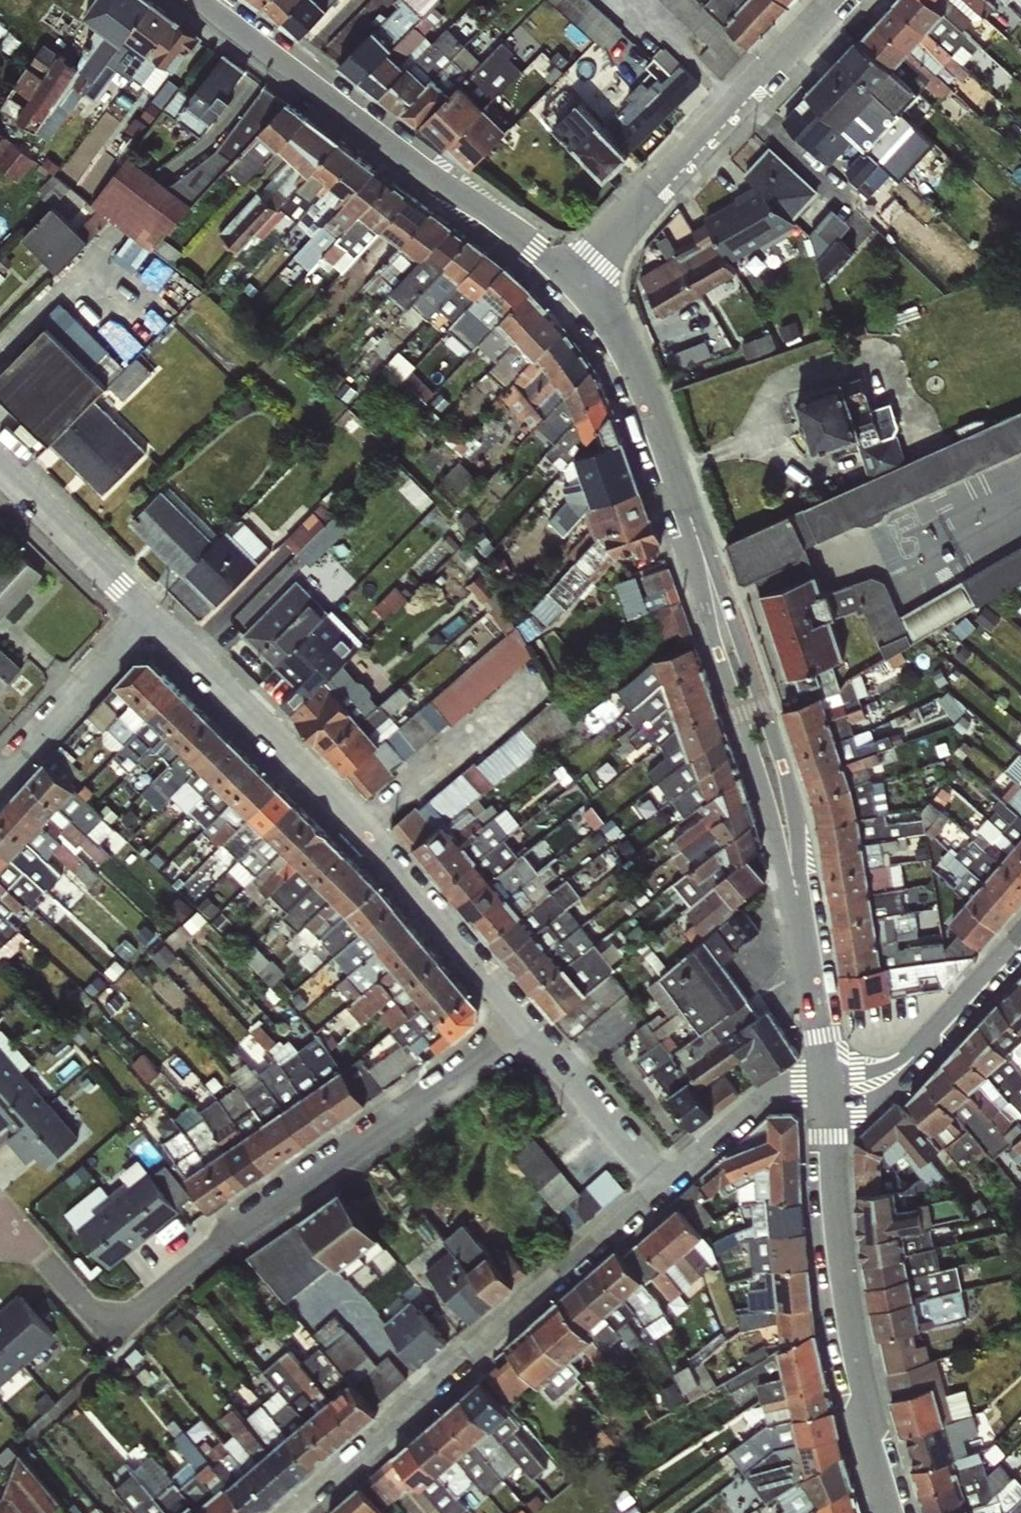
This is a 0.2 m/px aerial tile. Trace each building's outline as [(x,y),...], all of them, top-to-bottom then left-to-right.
[(52,39),(7,105),(57,138),(88,91),(101,99),(123,66),(160,90),(176,66),(182,70),(210,30),(165,0),(102,0),(93,13),(106,22),(81,59),(52,39)] [(282,21),(302,0),(267,0),(262,6),(282,21)] [(328,8),(337,0),(302,0),(282,21),(301,36),(328,8)] [(435,7),(438,0),(394,0),(392,2),(396,7),(340,65),(361,81),(435,7)] [(612,49),(644,15),(637,9),(645,0),(559,0),(612,49)] [(790,119),(837,158),(859,143),(872,143),(849,170),(875,192),(943,147),(914,104),(932,84),(944,94),(976,73),(976,42),(960,42),(942,27),(954,13),(972,29),(978,23),(1000,8),(995,0),(895,0),(821,88),(821,99),(807,99),(790,119)] [(380,96),(432,42),(425,35),(442,15),(435,7),(361,81),(380,96)] [(454,27),(471,41),(483,27),(465,13),(454,27)] [(399,111),(466,45),(448,27),(432,42),(380,96),(399,111)] [(446,147),(490,103),(519,73),(510,57),(514,53),(502,42),(482,60),(420,127),(446,147)] [(420,127),(482,60),(466,45),(399,111),(420,127)] [(647,69),(652,73),(611,119),(643,148),(704,80),(668,46),(647,69)] [(279,153),(308,117),(266,85),(215,151),(168,186),(129,153),(92,203),(129,232),(119,254),(139,266),(152,250),(227,168),(244,186),(279,153)] [(564,126),(619,175),(643,149),(588,99),(564,126)] [(490,103),(446,147),(471,166),(513,125),(490,103)] [(308,117),(279,153),(289,162),(218,232),(240,251),(257,234),(340,141),(308,117)] [(0,143),(0,163),(23,180),(40,157),(7,133),(0,143)] [(340,141),(257,234),(263,239),(289,215),(298,223),(357,155),(340,141)] [(774,144),(749,173),(754,177),(714,224),(757,261),(822,185),(774,144)] [(357,155),(298,223),(317,240),(377,170),(357,155)] [(377,170),(317,240),(300,259),(312,270),(319,262),(392,181),(377,170)] [(392,181),(319,262),(329,271),(333,266),(342,272),(359,256),(412,196),(392,181)] [(412,196),(359,256),(368,264),(360,270),(369,279),(432,211),(412,196)] [(824,254),(817,261),(832,276),(861,247),(846,232),(857,221),(840,205),(808,239),(824,254)] [(432,211),(369,279),(364,287),(373,294),(386,281),(395,288),(453,228),(432,211)] [(668,312),(743,273),(722,233),(703,243),(690,219),(682,223),(693,243),(645,269),(668,312)] [(862,243),(872,231),(858,221),(849,234),(862,243)] [(453,228),(395,288),(384,299),(393,309),(399,304),(406,310),(411,304),(468,239),(453,228)] [(468,239),(411,304),(427,320),(438,309),(488,254),(468,239)] [(488,254),(438,309),(453,322),(506,268),(488,254)] [(13,272),(5,262),(0,266),(0,283),(13,272)] [(506,268),(453,322),(448,329),(465,342),(471,336),(479,345),(529,289),(506,268)] [(529,289),(479,345),(496,363),(547,308),(529,289)] [(547,308),(496,363),(477,381),(497,399),(502,395),(563,326),(547,308)] [(95,400),(108,386),(123,402),(153,372),(137,356),(124,369),(79,319),(57,334),(47,325),(0,373),(0,393),(51,444),(95,400)] [(530,433),(595,369),(563,326),(502,395),(530,433)] [(387,335),(376,347),(408,376),(419,364),(387,335)] [(711,340),(670,349),(674,366),(715,356),(711,340)] [(554,442),(604,394),(595,369),(530,433),(538,444),(549,431),(554,442)] [(581,453),(621,439),(604,394),(554,442),(539,463),(545,469),(561,456),(565,469),(581,453)] [(95,400),(51,444),(102,495),(148,451),(95,400)] [(581,453),(565,469),(570,484),(563,486),(567,500),(548,521),(564,533),(585,514),(593,503),(640,489),(631,464),(621,439),(581,453)] [(593,503),(585,514),(592,535),(651,518),(640,489),(593,503)] [(183,576),(214,541),(162,490),(129,523),(183,576)] [(318,507),(290,538),(317,563),(345,533),(318,507)] [(214,541),(183,576),(215,607),(272,550),(240,518),(214,541)] [(651,518),(592,535),(594,541),(549,595),(551,597),(521,624),(531,640),(552,625),(567,607),(570,609),(586,570),(610,543),(615,558),(635,551),(637,556),(662,548),(651,518)] [(52,570),(25,546),(0,573),(0,626),(52,570)] [(678,635),(680,647),(696,644),(680,565),(649,571),(663,638),(678,635)] [(619,580),(632,617),(654,609),(641,572),(619,580)] [(395,616),(411,593),(398,584),(381,607),(395,616)] [(696,917),(704,929),(714,926),(779,878),(759,853),(767,847),(711,634),(694,647),(671,653),(615,695),(634,720),(640,743),(641,745),(666,738),(670,755),(653,769),(687,814),(717,806),(681,833),(698,856),(714,844),(737,838),(678,882),(691,899),(696,917)] [(0,637),(0,687),(5,692),(30,665),(0,637)] [(88,716),(104,731),(163,674),(151,662),(138,662),(117,685),(88,716)] [(179,690),(163,674),(104,731),(104,743),(111,749),(121,748),(179,690)] [(790,733),(863,707),(860,696),(865,696),(868,692),(864,681),(855,683),(851,675),(842,690),(782,710),(790,733)] [(195,705),(179,690),(121,748),(113,757),(131,773),(142,761),(195,705)] [(413,848),(480,798),(574,725),(558,696),(478,762),(475,760),(420,807),(414,805),(392,825),(413,848)] [(212,722),(195,705),(142,761),(150,769),(162,756),(171,765),(212,722)] [(797,755),(855,733),(852,724),(866,717),(863,707),(790,733),(797,755)] [(230,739),(212,722),(171,765),(178,771),(162,787),(171,796),(230,739)] [(804,776),(877,750),(894,744),(889,735),(859,744),(855,733),(797,755),(804,776)] [(245,755),(230,739),(171,796),(126,842),(138,853),(144,857),(158,843),(153,837),(154,834),(151,832),(177,806),(183,811),(186,808),(190,811),(245,755)] [(28,781),(98,845),(115,828),(71,784),(82,769),(58,747),(28,781)] [(877,750),(804,776),(812,801),(853,788),(870,782),(866,767),(882,761),(877,750)] [(262,772),(245,755),(190,811),(207,827),(262,772)] [(279,788),(262,772),(207,827),(200,833),(208,842),(211,840),(218,846),(222,842),(224,844),(279,788)] [(817,825),(890,813),(883,779),(872,781),(873,787),(854,793),(853,788),(812,801),(817,825)] [(14,796),(80,856),(86,850),(101,864),(110,855),(98,845),(28,781),(14,796)] [(1014,793),(999,781),(991,791),(1000,800),(1020,816),(1020,785),(1014,793)] [(294,803),(279,788),(224,844),(239,858),(294,803)] [(49,861),(55,855),(90,887),(100,876),(80,856),(14,796),(0,811),(0,815),(49,861)] [(480,798),(413,848),(429,869),(499,812),(492,802),(486,807),(480,798)] [(1000,800),(988,814),(1020,846),(1020,816),(1000,800)] [(311,821),(294,803),(239,858),(228,869),(245,885),(311,821)] [(499,812),(429,869),(443,886),(506,838),(522,824),(507,807),(499,812)] [(890,813),(817,825),(821,849),(899,836),(896,825),(892,826),(890,813)] [(988,814),(977,826),(980,828),(971,838),(1020,881),(1020,846),(988,814)] [(45,890),(56,882),(43,869),(49,861),(0,815),(0,849),(45,890)] [(327,836),(311,821),(245,885),(243,888),(260,906),(276,889),(327,836)] [(345,854),(327,836),(276,889),(293,905),(345,854)] [(899,836),(821,849),(825,875),(885,865),(892,864),(889,851),(907,849),(907,839),(905,836),(899,836)] [(506,838),(443,886),(459,905),(518,856),(506,838)] [(971,838),(955,853),(1015,908),(1020,900),(1020,881),(971,838)] [(1015,908),(955,853),(949,848),(939,859),(947,867),(940,878),(967,899),(999,925),(1015,908)] [(26,904),(34,911),(42,902),(39,897),(45,890),(0,849),(0,880),(26,904)] [(518,856),(459,905),(474,922),(539,871),(523,853),(518,856)] [(360,869),(345,854),(293,905),(282,916),(299,933),(360,869)] [(539,871),(474,922),(489,941),(561,884),(556,876),(567,865),(559,855),(539,871)] [(885,865),(825,875),(829,897),(900,889),(905,889),(904,876),(887,878),(885,865)] [(379,888),(360,869),(299,933),(313,946),(321,940),(379,888)] [(10,920),(26,904),(0,880),(0,911),(10,920)] [(502,957),(575,902),(561,884),(489,941),(502,957)] [(394,906),(379,888),(321,940),(334,957),(394,906)] [(900,889),(829,897),(833,921),(905,910),(900,889)] [(999,925),(967,899),(949,919),(963,930),(982,944),(999,925)] [(575,902),(502,957),(517,975),(572,930),(568,923),(583,912),(575,902)] [(410,924),(394,906),(334,957),(343,965),(333,974),(340,983),(410,924)] [(905,910),(833,921),(838,948),(906,939),(919,936),(915,910),(905,910)] [(0,911),(0,959),(25,935),(10,920),(0,911)] [(572,930),(517,975),(532,992),(595,943),(588,931),(597,923),(592,917),(572,930)] [(645,1052),(695,1128),(747,1094),(731,1070),(746,1060),(763,1085),(808,1055),(776,1006),(765,1013),(729,958),(752,943),(737,920),(649,979),(674,1016),(658,1027),(652,1018),(640,1026),(654,1046),(645,1052)] [(424,940),(410,924),(340,983),(337,985),(351,1002),(424,940)] [(906,939),(838,948),(842,972),(972,956),(982,944),(963,930),(945,948),(934,949),(931,944),(909,946),(906,939)] [(441,960),(424,940),(351,1002),(338,1012),(353,1031),(377,1011),(441,960)] [(278,980),(288,969),(261,942),(250,954),(278,980)] [(555,1020),(613,972),(621,963),(611,951),(607,954),(597,942),(595,943),(532,992),(555,1020)] [(972,956),(842,972),(847,1003),(892,997),(891,990),(919,987),(922,977),(935,975),(942,990),(972,956)] [(455,977),(441,960),(377,1011),(393,1029),(455,977)] [(613,972),(555,1020),(572,1040),(626,993),(613,972)] [(470,994),(455,977),(393,1029),(406,1043),(409,1047),(470,994)] [(999,1000),(1020,1027),(1020,990),(1014,983),(999,1000)] [(479,1005),(470,994),(409,1047),(424,1063),(477,1021),(479,1005)] [(980,1021),(1020,1069),(1020,1027),(999,1000),(980,1021)] [(962,1040),(1020,1113),(1020,1069),(980,1021),(962,1040)] [(272,1054),(281,1066),(327,1129),(345,1115),(300,1050),(290,1039),(283,1044),(282,1040),(277,1043),(260,1024),(252,1033),(272,1054)] [(311,1044),(300,1050),(345,1115),(366,1101),(344,1070),(318,1035),(308,1042),(311,1044)] [(944,1060),(998,1124),(1020,1152),(1020,1151),(1020,1123),(1018,1118),(1020,1116),(1020,1113),(962,1040),(944,1060)] [(377,1043),(344,1070),(366,1101),(424,1063),(409,1047),(406,1043),(387,1056),(377,1043)] [(22,1071),(0,1047),(0,1090),(22,1071)] [(944,1060),(927,1079),(983,1146),(993,1156),(1007,1150),(992,1126),(998,1124),(944,1060)] [(231,1074),(239,1085),(287,1155),(307,1142),(261,1078),(252,1068),(247,1061),(231,1074)] [(281,1066),(261,1078),(307,1142),(327,1129),(281,1066)] [(0,1090),(0,1127),(6,1121),(16,1132),(49,1103),(22,1071),(0,1090)] [(979,1149),(983,1146),(927,1079),(910,1100),(981,1194),(993,1184),(983,1169),(989,1161),(979,1149)] [(239,1085),(219,1099),(269,1168),(287,1155),(239,1085)] [(219,1099),(200,1111),(250,1183),(269,1168),(219,1099)] [(186,1131),(196,1148),(232,1194),(250,1183),(200,1111),(191,1102),(172,1115),(186,1131)] [(49,1103),(16,1132),(7,1139),(28,1162),(37,1154),(45,1164),(78,1136),(49,1103)] [(920,1166),(940,1149),(897,1103),(858,1141),(883,1152),(898,1139),(920,1166)] [(207,1210),(232,1194),(196,1148),(186,1152),(174,1133),(162,1142),(207,1210)] [(519,1152),(578,1228),(631,1187),(614,1165),(583,1188),(541,1134),(519,1152)] [(725,1158),(701,1179),(719,1199),(743,1177),(725,1158)] [(124,1181),(108,1193),(143,1241),(180,1213),(149,1173),(130,1188),(124,1181)] [(109,1268),(143,1241),(108,1193),(89,1208),(95,1215),(78,1228),(109,1268)] [(318,1208),(358,1259),(376,1245),(337,1195),(318,1208)] [(691,1204),(510,1334),(545,1382),(606,1338),(596,1325),(633,1298),(649,1321),(732,1261),(691,1204)] [(358,1259),(318,1208),(245,1256),(285,1304),(335,1265),(342,1271),(358,1259)] [(451,1248),(495,1301),(528,1273),(506,1248),(494,1258),(464,1222),(444,1239),(451,1248)] [(495,1301),(451,1248),(425,1270),(469,1323),(495,1301)] [(972,1309),(961,1261),(921,1271),(932,1318),(972,1309)] [(0,1311),(0,1338),(23,1366),(55,1338),(18,1296),(0,1311)] [(446,1343),(411,1300),(385,1322),(420,1363),(446,1343)] [(302,1360),(359,1428),(377,1413),(373,1407),(407,1378),(388,1355),(376,1362),(335,1315),(313,1333),(321,1345),(302,1360)] [(23,1366),(0,1338),(0,1386),(23,1366)] [(359,1428),(302,1360),(290,1349),(263,1372),(279,1390),(335,1448),(359,1428)] [(707,1356),(682,1369),(697,1396),(721,1383),(707,1356)] [(684,1375),(665,1384),(675,1405),(694,1396),(684,1375)] [(463,1395),(520,1464),(534,1477),(547,1467),(513,1415),(481,1379),(463,1395)] [(335,1448),(279,1390),(262,1402),(266,1407),(315,1466),(335,1448)] [(448,1408),(504,1478),(520,1464),(463,1395),(448,1408)] [(315,1466),(266,1407),(259,1413),(245,1398),(235,1406),(297,1481),(315,1466)] [(297,1481),(235,1406),(219,1418),(234,1434),(225,1442),(275,1501),(297,1481)] [(431,1424),(475,1483),(486,1494),(504,1478),(448,1408),(431,1424)] [(184,1430),(175,1417),(166,1425),(177,1437),(172,1441),(188,1461),(172,1475),(202,1512),(254,1512),(184,1430)] [(225,1442),(220,1439),(214,1444),(193,1420),(184,1430),(254,1512),(260,1512),(275,1501),(225,1442)] [(360,1486),(383,1510),(432,1467),(458,1497),(475,1483),(431,1424),(360,1486)] [(736,1450),(778,1505),(777,1506),(782,1512),(804,1512),(811,1508),(795,1487),(808,1477),(789,1452),(772,1465),(762,1452),(778,1441),(767,1426),(736,1450)] [(64,1503),(29,1462),(37,1457),(28,1445),(20,1452),(3,1494),(0,1497),(0,1512),(52,1512),(64,1503)] [(172,1475),(152,1454),(151,1454),(132,1471),(169,1512),(202,1512),(172,1475)] [(132,1471),(116,1489),(134,1512),(169,1512),(132,1471)] [(360,1486),(329,1512),(385,1512),(383,1510),(360,1486)]
